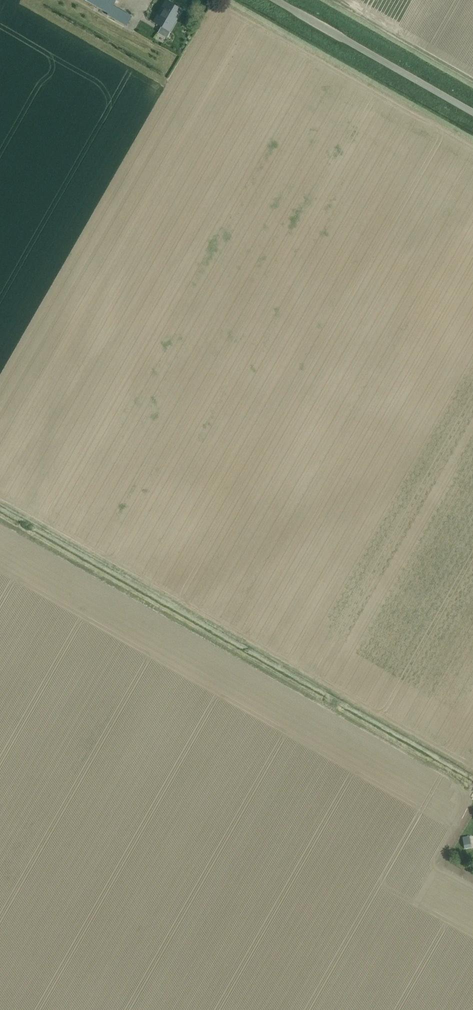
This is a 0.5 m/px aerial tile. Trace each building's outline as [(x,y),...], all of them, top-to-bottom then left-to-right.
[(108,13),(113,5),(116,0),(85,0),(108,13)] [(170,31),(182,10),(166,1),(154,22),(170,31)] [(113,5),(108,13),(107,15),(126,26),(132,16),(113,5)] [(122,38),(127,28),(120,24),(115,34),(122,38)] [(458,844),(467,844),(467,834),(458,834),(458,844)]
